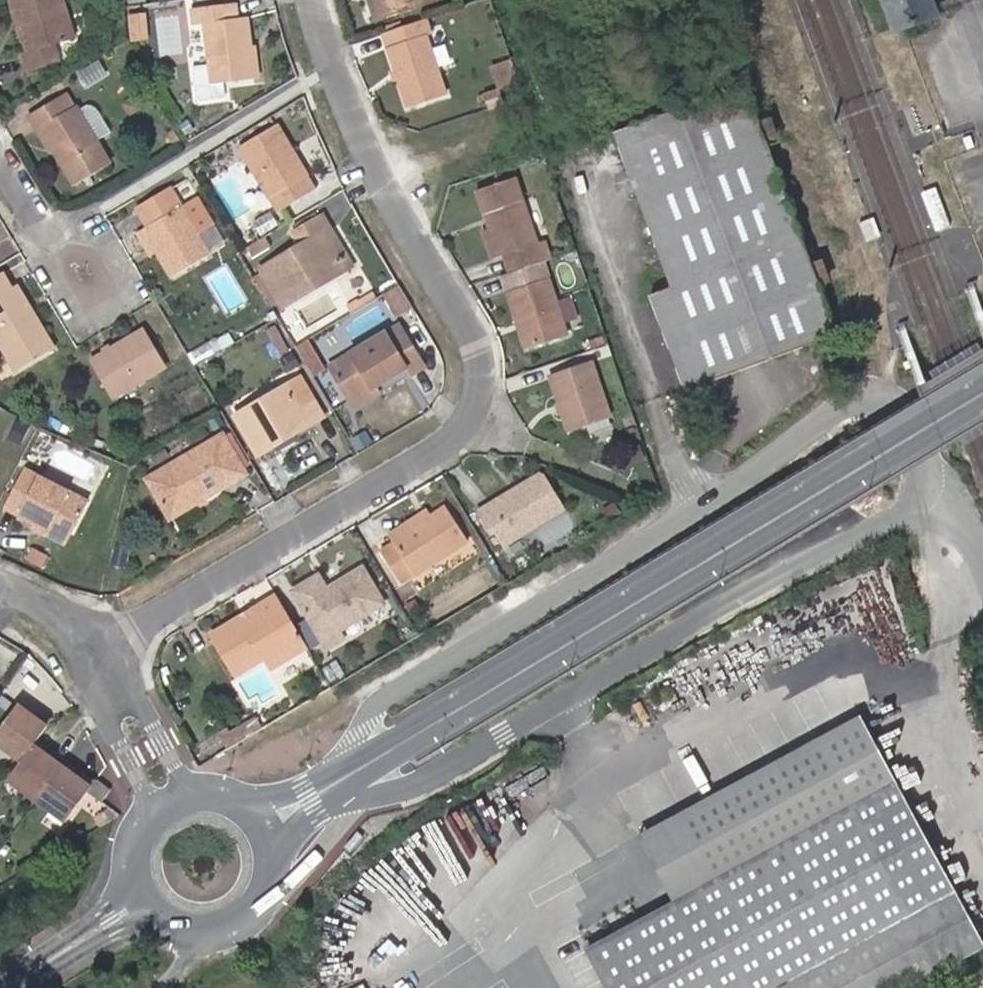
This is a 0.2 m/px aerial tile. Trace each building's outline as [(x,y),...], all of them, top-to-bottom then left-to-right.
[(21,0),(11,0),(18,24),(28,21),(21,0)] [(32,71),(61,62),(55,43),(77,37),(66,0),(21,0),(28,21),(18,24),(23,40),(27,52),(32,71)] [(381,16),(376,0),(371,0),(377,18),(381,16)] [(381,16),(431,0),(376,0),(381,16)] [(939,15),(934,0),(880,0),(890,30),(939,15)] [(254,78),(250,46),(246,16),(237,17),(236,17),(235,4),(191,8),(192,27),(203,26),(210,83),(254,78)] [(428,18),(384,33),(398,74),(400,80),(411,109),(449,96),(429,35),(433,34),(428,18)] [(20,41),(23,40),(18,24),(15,25),(20,41)] [(254,45),(250,46),(254,78),(259,78),(254,45)] [(28,72),(32,71),(27,52),(23,53),(28,72)] [(506,98),(502,83),(483,89),(488,105),(506,98)] [(45,127),(57,150),(76,184),(112,164),(98,140),(114,131),(100,108),(99,106),(95,105),(91,104),(88,105),(84,106),(79,109),(78,106),(72,110),(63,95),(30,115),(40,131),(45,127)] [(279,125),(241,147),(255,171),(272,199),(281,214),(319,190),(279,125)] [(53,152),(57,150),(45,127),(40,131),(53,152)] [(267,202),(272,199),(255,171),(250,173),(267,202)] [(510,254),(515,272),(556,257),(550,240),(542,243),(518,176),(481,189),(489,214),(497,211),(502,225),(494,228),(486,230),(497,258),(510,254)] [(184,199),(198,193),(191,177),(178,183),(184,199)] [(143,228),(157,251),(173,277),(174,277),(212,254),(173,187),(139,207),(149,224),(149,225),(143,228)] [(489,214),(494,228),(502,225),(497,211),(489,214)] [(294,225),(297,231),(318,218),(316,212),(294,225)] [(285,302),(314,285),(311,280),(346,260),(326,227),(331,224),(325,213),(318,218),(297,231),(293,234),(298,244),(263,265),(285,302)] [(311,280),(314,285),(353,262),(331,224),(326,227),(346,260),(311,280)] [(173,277),(157,251),(153,254),(168,280),(173,277)] [(58,348),(20,284),(14,288),(3,269),(0,270),(0,337),(20,370),(58,348)] [(512,293),(531,349),(573,334),(554,278),(512,293)] [(403,307),(412,303),(401,285),(401,284),(381,296),(385,304),(397,299),(403,307)] [(352,399),(377,385),(407,368),(410,375),(425,365),(405,327),(395,334),(391,328),(388,330),(331,365),(352,399)] [(114,346),(107,351),(93,359),(115,397),(167,365),(145,328),(114,346)] [(104,347),(107,351),(114,346),(112,342),(104,347)] [(563,399),(568,410),(574,428),(614,413),(593,358),(554,372),(563,399)] [(381,392),(377,385),(352,399),(357,408),(381,392)] [(288,441),(312,427),(304,413),(289,387),(238,418),(261,456),(279,446),(275,442),(285,436),(288,441)] [(563,411),(568,410),(563,399),(559,400),(563,411)] [(304,413),(312,427),(328,417),(320,404),(304,413)] [(202,508),(210,503),(250,480),(228,439),(152,482),(174,523),(175,523),(202,508)] [(9,507),(23,514),(24,514),(25,515),(39,522),(43,516),(43,515),(71,531),(76,534),(93,501),(30,467),(9,507)] [(505,547),(569,510),(546,472),(479,512),(494,537),(498,534),(505,547)] [(213,509),(210,503),(202,508),(204,513),(213,509)] [(429,517),(392,540),(412,575),(467,542),(446,507),(429,517)] [(387,534),(392,540),(429,517),(425,511),(387,534)] [(24,514),(23,514),(21,519),(70,544),(76,534),(71,531),(43,515),(43,516),(39,522),(25,515),(24,514)] [(334,598),(332,594),(323,579),(300,592),(333,650),(349,641),(345,635),(389,609),(368,573),(340,589),(339,589),(342,593),(334,598)] [(339,589),(332,594),(334,598),(342,593),(339,589)] [(308,641),(281,596),(216,634),(240,675),(271,657),(277,667),(296,655),(293,650),(308,641)] [(296,655),(311,646),(308,641),(293,650),(296,655)] [(24,707),(36,716),(39,712),(27,703),(24,707)] [(55,724),(43,715),(40,720),(36,716),(24,707),(0,738),(0,743),(25,763),(39,746),(39,745),(42,742),(46,737),(50,731),(55,724)] [(639,838),(673,899),(898,778),(862,713),(639,838)] [(53,750),(42,742),(39,745),(39,746),(50,755),(53,750)] [(50,755),(39,746),(25,763),(12,781),(41,803),(69,824),(97,789),(83,779),(79,776),(82,771),(73,764),(59,754),(56,759),(50,755)] [(83,779),(97,789),(101,785),(86,774),(83,779)] [(898,778),(673,899),(586,947),(608,987),(910,987),(982,949),(982,936),(898,778)] [(95,795),(110,807),(120,795),(104,782),(95,795)]
